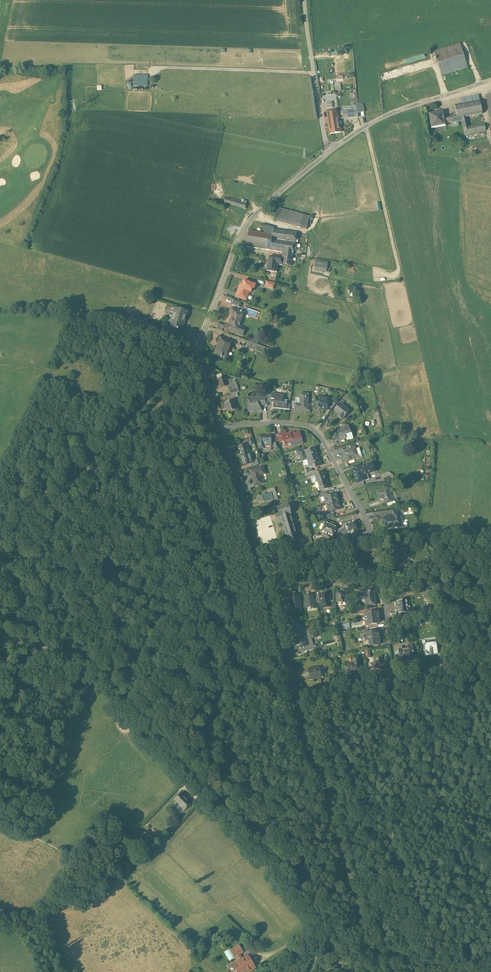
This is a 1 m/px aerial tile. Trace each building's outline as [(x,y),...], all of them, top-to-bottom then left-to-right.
[(459,45),(434,53),(441,77),(467,69),(459,45)] [(383,63),(384,68),(409,62),(407,57),(383,63)] [(148,75),(134,75),(134,87),(148,87),(148,75)] [(478,95),(461,99),(462,104),(480,101),(478,95)] [(462,104),(455,105),(457,116),(458,119),(461,118),(467,117),(482,114),(480,101),(462,104)] [(336,109),(327,110),(328,119),(330,119),(329,113),(336,111),(336,109)] [(357,109),(343,110),(344,118),(357,117),(357,109)] [(442,112),(429,114),(432,127),(445,125),(445,124),(444,118),(442,112)] [(457,116),(444,118),(445,124),(462,121),(461,118),(458,119),(457,116)] [(328,119),(327,119),(327,120),(330,134),(340,132),(341,132),(338,118),(338,117),(337,117),(330,119),(328,119)] [(467,117),(461,118),(462,121),(465,135),(470,134),(469,127),(469,126),(467,117)] [(484,124),(469,127),(470,134),(486,131),(484,124)] [(243,202),(226,197),(224,203),(246,209),(247,205),(246,205),(247,202),(246,201),(244,200),(243,202)] [(310,216),(280,209),(280,208),(279,208),(276,221),(306,229),(310,216)] [(274,228),(265,225),(264,233),(273,235),(274,230),(274,228)] [(274,230),(273,235),(272,239),(274,239),(279,240),(280,231),(274,230)] [(264,233),(249,231),(247,247),(270,250),(272,239),(273,235),(264,233)] [(296,233),(284,231),(283,241),(295,242),(296,233)] [(283,241),(280,240),(279,244),(278,252),(284,252),(293,254),(295,242),(283,241)] [(293,254),(284,252),(283,259),(282,264),(291,265),(293,254)] [(283,259),(270,257),(270,256),(269,256),(269,257),(269,256),(267,271),(277,272),(278,265),(282,265),(282,264),(283,259)] [(244,280),(239,293),(243,294),(241,299),(246,300),(249,291),(251,292),(252,288),(254,289),(255,285),(250,282),(249,282),(244,280)] [(275,283),(266,281),(265,287),(273,289),(275,283)] [(242,302),(235,299),(232,305),(240,308),(242,302)] [(166,303),(155,300),(151,317),(161,320),(166,303)] [(188,311),(172,307),(168,323),(169,323),(171,324),(170,325),(170,326),(173,326),(179,328),(183,329),(188,311)] [(231,313),(232,314),(233,315),(230,324),(224,327),(227,332),(229,331),(242,336),(244,329),(238,327),(240,321),(241,321),(242,319),(243,319),(244,317),(243,316),(244,313),(242,312),(242,311),(241,310),(241,312),(237,310),(236,309),(235,309),(233,308),(232,309),(231,310),(230,311),(230,312),(231,313)] [(149,326),(138,322),(137,323),(135,322),(133,326),(148,331),(149,326)] [(159,328),(150,325),(148,331),(148,333),(157,335),(159,328)] [(260,336),(253,333),(250,342),(257,345),(260,336)] [(231,342),(219,338),(214,353),(220,356),(220,357),(221,358),(221,357),(226,358),(228,350),(229,347),(230,347),(231,342)] [(257,345),(250,342),(248,347),(259,351),(261,346),(257,345)] [(226,381),(225,377),(218,379),(221,388),(228,386),(228,387),(234,385),(234,383),(232,384),(231,379),(226,381)] [(272,394),(271,396),(271,399),(274,399),(273,408),(290,410),(291,404),(283,403),(284,395),(272,394)] [(308,395),(300,394),(299,404),(296,404),(295,404),(295,408),(295,410),(307,410),(308,395)] [(263,397),(248,398),(248,411),(262,411),(261,405),(264,405),(263,397)] [(329,400),(317,397),(314,407),(327,410),(329,401),(329,400)] [(234,400),(229,401),(225,403),(227,408),(227,407),(228,411),(228,412),(237,409),(234,400)] [(339,404),(334,410),(339,414),(338,416),(343,419),(349,411),(339,404)] [(348,426),(337,430),(339,437),(340,441),(341,441),(347,438),(348,438),(347,438),(346,435),(351,433),(351,434),(351,433),(349,426),(348,426)] [(296,435),(291,436),(290,434),(286,436),(285,433),(281,434),(283,441),(284,445),(284,446),(285,446),(285,445),(292,442),(293,446),(302,443),(299,435),(296,436),(296,435)] [(266,437),(266,438),(264,438),(264,437),(258,437),(258,449),(264,449),(264,446),(271,446),(270,441),(270,438),(270,437),(269,437),(268,436),(267,437),(266,437)] [(339,437),(333,439),(335,446),(342,443),(341,441),(340,441),(339,437)] [(247,446),(247,444),(244,445),(237,447),(240,456),(242,456),(250,453),(247,446)] [(307,450),(300,452),(301,454),(303,461),(308,460),(318,457),(315,447),(307,450)] [(351,449),(344,451),(345,454),(345,455),(347,461),(359,458),(355,448),(351,449)] [(250,453),(242,456),(243,460),(241,460),(243,466),(250,464),(253,463),(252,461),(250,453)] [(318,457),(308,460),(310,466),(310,469),(312,468),(321,466),(318,457)] [(372,463),(359,467),(362,476),(374,471),(372,463)] [(263,466),(250,470),(254,483),(259,481),(260,484),(262,484),(259,473),(260,473),(262,474),(265,473),(263,466)] [(359,467),(352,469),(357,483),(363,481),(362,476),(359,467)] [(322,471),(315,474),(318,482),(324,480),(322,471)] [(390,475),(383,478),(385,484),(392,481),(390,475)] [(324,480),(318,482),(320,487),(319,487),(320,491),(330,488),(327,479),(324,480)] [(274,487),(269,489),(270,492),(272,499),(277,498),(274,487)] [(388,488),(376,492),(379,499),(384,498),(386,504),(392,502),(388,488)] [(270,492),(255,497),(257,503),(265,500),(266,501),(272,499),(270,492)] [(327,495),(324,496),(327,504),(338,501),(336,493),(327,495)] [(338,501),(327,504),(329,512),(340,509),(338,501)] [(299,540),(288,505),(278,508),(280,517),(278,517),(280,523),(282,522),(289,543),(299,540)] [(391,517),(383,518),(384,528),(385,528),(385,526),(388,526),(388,529),(389,528),(395,527),(401,526),(399,513),(399,511),(393,512),(394,517),(391,517)] [(355,521),(344,525),(345,527),(347,533),(350,531),(353,539),(360,537),(357,529),(358,529),(355,521)] [(329,524),(325,522),(322,531),(325,533),(324,533),(325,535),(328,536),(330,536),(330,535),(333,536),(335,532),(339,534),(340,534),(339,530),(337,529),(337,528),(334,526),(334,525),(334,524),(331,522),(329,523),(329,524)] [(347,533),(345,527),(339,529),(339,530),(340,534),(342,538),(348,535),(347,533)] [(365,548),(354,549),(355,562),(358,562),(359,569),(367,568),(367,562),(366,562),(365,559),(364,559),(363,554),(365,554),(365,548)] [(373,588),(356,590),(357,596),(365,595),(366,606),(375,605),(373,588)] [(326,593),(322,593),(322,594),(319,594),(319,596),(316,597),(317,603),(320,602),(321,606),(325,605),(325,608),(331,607),(330,601),(329,593),(326,593)] [(342,593),(336,593),(336,602),(341,602),(341,603),(343,603),(343,602),(346,602),(346,598),(346,593),(342,593)] [(312,595),(305,596),(306,602),(304,603),(305,607),(307,607),(313,606),(314,609),(317,608),(316,605),(314,605),(312,595)] [(299,597),(290,598),(291,609),(300,607),(299,597)] [(398,600),(399,612),(410,611),(409,599),(398,600)] [(377,611),(371,612),(371,613),(365,614),(366,622),(372,622),(372,623),(377,623),(377,620),(378,620),(377,611)] [(304,622),(293,625),(295,632),(296,632),(302,653),(314,649),(309,631),(306,632),(304,622)] [(375,631),(364,633),(365,641),(369,641),(369,645),(381,644),(379,633),(375,633),(375,631)] [(433,642),(433,641),(427,642),(427,643),(424,644),(426,656),(430,656),(433,655),(437,654),(438,654),(437,649),(436,642),(433,642)] [(408,648),(399,649),(400,660),(405,659),(405,657),(413,656),(413,653),(413,648),(408,648)] [(354,663),(346,665),(347,670),(342,671),(343,677),(348,677),(348,675),(351,674),(351,673),(356,672),(356,671),(358,670),(358,665),(359,663),(358,657),(353,658),(353,659),(353,661),(354,661),(354,662),(354,663)] [(377,662),(374,662),(374,664),(370,664),(371,673),(377,672),(377,670),(384,669),(385,669),(387,668),(387,667),(386,666),(386,662),(382,662),(382,661),(382,659),(381,658),(380,657),(378,657),(377,659),(377,660),(377,662)] [(320,667),(309,669),(309,672),(307,673),(307,677),(310,677),(310,680),(321,679),(320,667)] [(191,804),(181,792),(174,799),(184,810),(191,804)] [(137,831),(131,837),(135,840),(141,834),(137,831)] [(147,831),(142,837),(145,839),(143,841),(145,842),(147,840),(149,843),(154,837),(147,831)] [(239,945),(230,950),(235,957),(238,955),(243,952),(239,945)] [(240,960),(238,955),(235,957),(237,961),(230,966),(234,971),(249,971),(254,969),(246,956),(240,960)]
